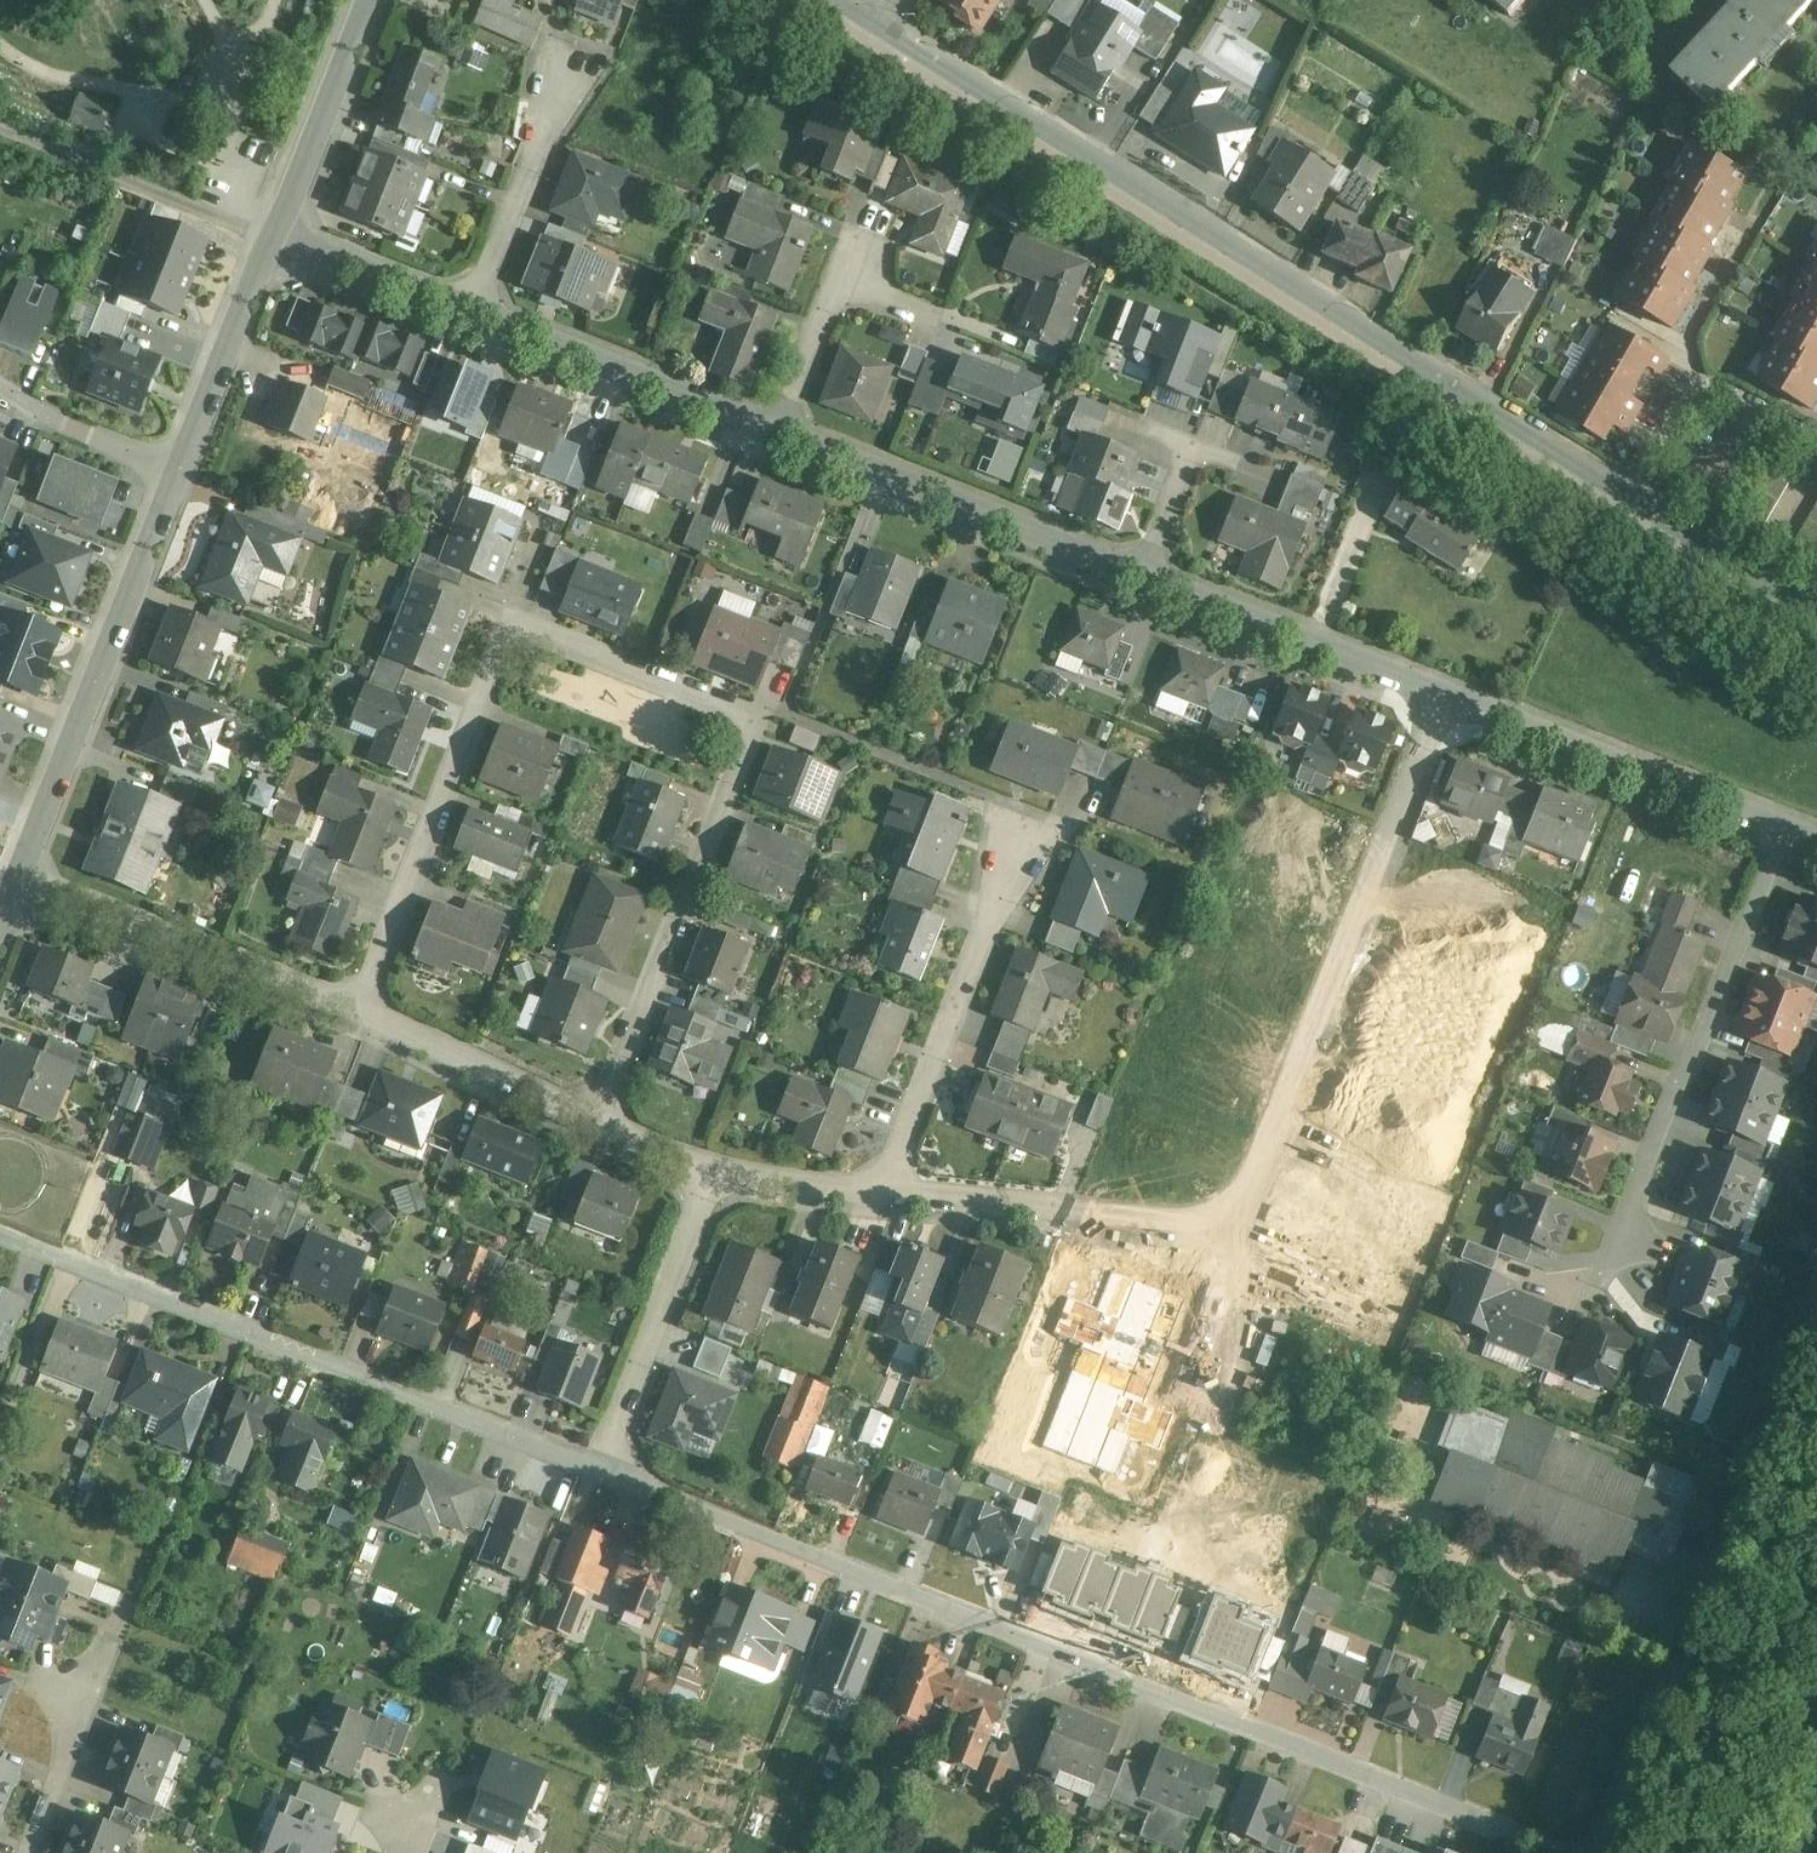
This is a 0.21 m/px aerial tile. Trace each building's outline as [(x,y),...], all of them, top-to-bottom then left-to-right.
[(496,0),(483,0),(474,24),(530,49),(541,20),(496,0)] [(576,8),(613,23),(620,7),(622,0),(580,0),(576,8)] [(620,7),(633,12),(638,0),(622,0),(620,7)] [(941,2),(959,13),(956,17),(976,30),(988,12),(986,10),(993,0),(943,0),(941,2)] [(1083,0),(1056,0),(1046,15),(1073,32),(1091,5),(1083,0)] [(1510,17),(1526,0),(1490,0),(1510,17)] [(1733,8),(1773,45),(1814,0),(1740,0),(1733,8)] [(1135,33),(1095,8),(1075,41),(1073,39),(1052,73),(1095,100),(1116,67),(1117,67),(1130,46),(1137,34),(1135,33)] [(1178,25),(1151,8),(1135,33),(1137,34),(1130,46),(1155,62),(1178,25)] [(1773,45),(1733,8),(1673,73),(1714,110),(1773,45)] [(437,63),(407,51),(386,105),(416,116),(417,115),(431,121),(439,100),(425,94),(437,63)] [(1218,88),(1195,73),(1178,99),(1159,130),(1156,134),(1223,177),(1237,154),(1240,156),(1244,150),(1241,148),(1249,135),(1205,108),(1218,88)] [(1158,86),(1138,117),(1159,130),(1178,99),(1158,86)] [(112,111),(82,99),(73,125),(103,136),(108,123),(112,111)] [(883,120),(846,106),(844,110),(818,100),(802,141),(828,151),(820,172),(850,184),(854,172),(862,175),(872,149),(870,148),(872,142),(874,143),(883,120)] [(416,116),(386,105),(378,126),(409,138),(424,144),(433,122),(431,121),(417,115),(416,116)] [(409,138),(378,126),(373,140),(401,151),(403,152),(409,138)] [(1287,138),(1270,127),(1256,156),(1269,164),(1284,143),(1287,138)] [(401,151),(373,140),(367,154),(396,165),(401,151)] [(1284,143),(1269,164),(1269,165),(1278,170),(1255,205),(1296,231),(1332,174),(1284,143)] [(1745,175),(1695,146),(1673,184),(1677,187),(1658,220),(1662,223),(1662,222),(1708,249),(1709,248),(1732,209),(1727,206),(1745,175)] [(872,149),(862,175),(876,181),(885,156),(886,154),(872,149)] [(403,152),(401,151),(396,165),(424,176),(429,163),(403,152)] [(396,165),(367,154),(355,185),(412,207),(424,176),(396,165)] [(903,163),(885,156),(876,181),(873,188),(891,195),(903,163)] [(1352,172),(1374,187),(1385,170),(1362,156),(1352,172)] [(638,183),(574,157),(553,211),(566,216),(591,226),(601,201),(627,212),(638,183)] [(968,186),(904,161),(891,195),(888,203),(928,218),(917,246),(941,256),(968,186)] [(1352,172),(1335,199),(1357,213),(1374,187),(1352,172)] [(780,197),(747,183),(740,201),(773,214),(780,197)] [(412,207),(355,185),(343,216),(400,238),(412,207)] [(773,214),(740,201),(726,237),(764,252),(762,255),(761,254),(760,257),(761,258),(754,277),(749,275),(748,277),(786,292),(787,290),(782,288),(797,249),(802,251),(811,229),(773,214)] [(191,277),(206,237),(145,214),(130,254),(191,277)] [(591,226),(566,216),(561,230),(586,240),(591,226)] [(1708,249),(1662,222),(1662,223),(1640,260),(1644,263),(1644,262),(1691,289),(1691,288),(1713,251),(1709,248),(1708,249)] [(561,230),(548,225),(543,239),(580,253),(586,240),(561,230)] [(1407,252),(1374,238),(1372,242),(1336,226),(1323,253),(1359,270),(1356,277),(1389,292),(1407,252)] [(1577,240),(1549,227),(1535,256),(1564,269),(1577,240)] [(1061,256),(1014,238),(1002,269),(1025,278),(1027,275),(1037,279),(1033,296),(1033,297),(1019,335),(1030,339),(1059,350),(1075,310),(1070,308),(1087,265),(1062,255),(1061,256)] [(543,239),(542,239),(522,288),(587,313),(596,290),(595,289),(604,264),(617,269),(618,268),(580,253),(543,239)] [(175,316),(191,277),(130,254),(115,293),(175,316)] [(1811,265),(1815,267),(1796,301),(1800,303),(1801,303),(1816,312),(1816,255),(1811,265)] [(1691,289),(1644,262),(1644,263),(1622,300),(1673,329),(1695,291),(1691,288),(1691,289)] [(1534,294),(1495,269),(1459,327),(1498,352),(1534,294)] [(21,281),(0,335),(0,346),(32,359),(57,296),(21,281)] [(753,296),(726,285),(721,298),(748,309),(753,296)] [(721,298),(712,295),(701,322),(703,323),(705,318),(729,328),(712,374),(748,388),(763,350),(759,349),(771,318),(748,309),(721,298)] [(314,306),(297,299),(286,328),(301,335),(312,308),(313,308),(314,306)] [(1179,323),(1127,303),(1126,306),(1132,308),(1118,344),(1121,346),(1124,339),(1167,355),(1154,390),(1156,391),(1163,372),(1201,387),(1206,375),(1220,337),(1180,322),(1179,323)] [(1801,303),(1800,303),(1778,341),(1782,343),(1783,342),(1816,362),(1816,312),(1801,303)] [(130,315),(101,304),(89,333),(109,341),(110,341),(119,344),(130,315)] [(313,308),(312,308),(301,335),(299,340),(354,362),(356,358),(355,357),(366,329),(365,328),(343,320),(341,322),(334,319),(335,316),(313,308)] [(1220,337),(1206,375),(1219,380),(1237,331),(1225,322),(1220,337)] [(389,333),(367,324),(365,328),(366,329),(355,357),(356,358),(407,378),(420,345),(397,336),(396,339),(388,336),(389,333)] [(1643,345),(1609,325),(1592,355),(1638,381),(1647,366),(1635,359),(1643,345)] [(1059,350),(1030,339),(1024,354),(1053,366),(1059,350)] [(119,344),(110,341),(109,341),(89,394),(137,413),(158,360),(119,344)] [(1783,342),(1782,343),(1761,380),(1811,409),(1816,399),(1816,362),(1783,342)] [(1668,359),(1643,345),(1635,359),(1647,366),(1660,373),(1668,359)] [(928,354),(910,347),(897,378),(915,385),(924,362),(928,354)] [(889,370),(842,351),(821,404),(869,422),(889,370)] [(439,360),(425,354),(413,386),(426,391),(439,360)] [(1638,381),(1592,355),(1575,384),(1609,404),(1617,391),(1628,398),(1638,381)] [(1044,389),(961,356),(947,392),(1001,413),(996,425),(1025,436),(1044,389)] [(915,385),(908,403),(933,413),(949,372),(924,362),(915,385)] [(369,384),(334,370),(327,385),(363,400),(369,384)] [(1295,398),(1249,381),(1244,394),(1234,421),(1279,438),(1280,439),(1295,398)] [(1218,383),(1207,411),(1221,416),(1232,389),(1218,383)] [(1609,404),(1575,384),(1558,414),(1604,440),(1613,424),(1601,417),(1609,404)] [(323,400),(288,385),(280,406),(274,404),(265,427),(306,443),(323,400)] [(1232,389),(1221,416),(1234,421),(1244,394),(1232,389)] [(572,406),(549,397),(547,402),(517,390),(500,433),(553,454),(572,406)] [(1628,398),(1617,391),(1609,404),(1633,418),(1641,405),(1628,398)] [(1109,409),(1080,397),(1073,414),(1103,425),(1109,409)] [(1340,416),(1295,398),(1280,439),(1279,438),(1277,445),(1322,462),(1340,416)] [(1633,418),(1609,404),(1601,417),(1613,424),(1626,431),(1633,418)] [(1103,425),(1073,414),(1067,431),(1082,437),(1083,435),(1097,440),(1103,425)] [(649,439),(620,428),(608,459),(597,486),(626,498),(633,482),(632,481),(649,439)] [(1097,440),(1083,435),(1082,437),(1068,473),(1071,474),(1089,481),(1089,480),(1121,493),(1121,492),(1136,456),(1097,440)] [(706,462),(649,439),(632,481),(633,482),(690,504),(706,462)] [(985,476),(1011,481),(1019,445),(992,440),(985,476)] [(3,479),(14,451),(0,445),(0,487),(3,479)] [(591,462),(562,450),(551,480),(580,491),(584,482),(584,481),(591,462)] [(1777,451),(1733,526),(1756,540),(1801,465),(1777,451)] [(608,459),(594,454),(591,462),(584,481),(584,482),(597,486),(608,459)] [(116,488),(53,464),(45,485),(52,487),(46,503),(68,512),(67,515),(81,521),(82,518),(101,525),(116,488)] [(1121,493),(1089,480),(1089,481),(1071,474),(1058,507),(1117,531),(1131,495),(1121,492),(1121,493)] [(1322,488),(1291,475),(1280,502),(1311,515),(1322,488)] [(0,487),(0,524),(2,525),(18,485),(3,479),(0,487)] [(1480,538),(1428,505),(1432,499),(1406,483),(1384,519),(1421,542),(1418,547),(1458,573),(1480,538)] [(824,509),(760,484),(753,501),(747,518),(749,518),(743,534),(780,548),(776,557),(802,567),(824,509)] [(753,501),(726,491),(714,522),(743,534),(749,518),(747,518),(753,501)] [(520,522),(466,501),(454,532),(508,553),(520,522)] [(1304,528),(1236,501),(1220,540),(1251,552),(1241,576),(1277,590),(1286,566),(1289,567),(1304,528)] [(1786,557),(1809,570),(1816,557),(1816,504),(1786,557)] [(306,526),(258,507),(252,523),(300,542),(306,526)] [(58,528),(24,515),(18,530),(30,534),(30,533),(53,542),(58,528)] [(252,523),(230,515),(201,588),(246,606),(256,580),(280,590),(300,542),(252,523)] [(696,515),(683,547),(701,554),(714,522),(696,515)] [(508,553),(454,532),(442,563),(441,564),(464,573),(495,586),(508,553)] [(53,542),(30,533),(30,534),(11,583),(69,606),(89,556),(53,542)] [(920,569),(870,550),(854,590),(845,613),(871,622),(895,632),(920,569)] [(442,563),(420,555),(414,569),(442,579),(459,586),(464,573),(441,564),(442,563)] [(570,559),(559,586),(572,591),(583,564),(570,559)] [(606,581),(582,571),(585,565),(583,564),(572,591),(563,612),(620,635),(639,588),(608,576),(606,581)] [(442,579),(414,569),(408,586),(417,589),(418,588),(435,595),(442,579)] [(1006,603),(950,581),(941,605),(925,644),(981,666),(1006,603)] [(854,590),(841,584),(829,615),(842,620),(845,613),(854,590)] [(435,595),(418,588),(417,589),(403,624),(456,645),(470,609),(435,595)] [(0,594),(0,613),(6,615),(6,614),(28,622),(33,608),(0,594)] [(941,605),(925,598),(909,637),(925,644),(941,605)] [(206,622),(172,609),(151,663),(197,681),(218,628),(219,627),(206,622)] [(245,622),(211,609),(206,622),(219,627),(218,628),(239,637),(245,622)] [(780,635),(714,609),(693,663),(759,689),(780,635)] [(1123,628),(1077,610),(1060,651),(1106,670),(1107,670),(1118,642),(1123,628)] [(6,614),(6,615),(0,629),(0,646),(46,665),(47,664),(46,663),(51,651),(52,651),(53,649),(52,649),(58,634),(28,622),(6,614)] [(456,645),(403,624),(390,659),(389,660),(407,667),(442,681),(456,645)] [(914,671),(925,644),(909,637),(898,665),(914,671)] [(807,645),(788,638),(777,665),(796,673),(807,645)] [(1132,647),(1118,642),(1107,670),(1106,670),(1104,677),(1118,683),(1132,647)] [(0,646),(0,682),(3,683),(34,695),(40,680),(41,678),(46,666),(46,665),(0,646)] [(1224,668),(1178,649),(1161,691),(1208,710),(1224,668)] [(407,667),(389,660),(390,659),(380,655),(373,672),(400,683),(407,667)] [(400,683),(373,672),(368,686),(395,697),(400,683)] [(368,686),(366,686),(352,721),(381,732),(370,760),(406,774),(431,711),(395,697),(368,686)] [(1327,702),(1291,687),(1272,737),(1278,739),(1281,746),(1295,751),(1301,749),(1307,751),(1308,751),(1313,738),(1327,702)] [(1233,719),(1232,719),(1241,696),(1226,690),(1217,710),(1214,716),(1231,723),(1233,719)] [(1253,701),(1241,696),(1232,719),(1233,719),(1243,724),(1253,701)] [(194,711),(158,697),(137,751),(182,769),(184,763),(202,770),(221,722),(194,711)] [(227,708),(199,698),(194,711),(221,722),(227,708)] [(1392,727),(1356,713),(1341,749),(1336,762),(1337,763),(1342,765),(1345,771),(1359,776),(1366,774),(1372,776),(1392,727)] [(0,715),(0,751),(10,755),(13,748),(12,745),(20,723),(0,715)] [(1224,740),(1231,723),(1214,716),(1207,733),(1224,740)] [(1074,749),(1010,724),(992,769),(1057,795),(1068,768),(1075,750),(1074,749)] [(823,737),(795,726),(788,744),(816,755),(823,737)] [(552,750),(500,729),(480,779),(532,800),(552,750)] [(587,747),(562,737),(557,751),(582,761),(587,747)] [(1327,743),(1313,738),(1308,751),(1307,751),(1295,780),(1310,786),(1316,772),(1327,743)] [(1106,752),(1077,741),(1074,749),(1075,750),(1068,768),(1095,779),(1106,752)] [(1341,749),(1327,743),(1316,772),(1331,778),(1337,763),(1336,762),(1341,749)] [(839,774),(776,749),(756,799),(807,819),(815,798),(828,803),(839,774)] [(0,751),(0,775),(5,763),(8,762),(10,755),(0,751)] [(1121,759),(1106,752),(1095,779),(1111,785),(1114,777),(1121,759)] [(1133,763),(1121,759),(1114,777),(1126,782),(1133,763)] [(1204,791),(1133,763),(1126,782),(1112,817),(1183,844),(1204,791)] [(1451,765),(1441,789),(1447,792),(1457,767),(1451,765)] [(1506,784),(1458,765),(1457,767),(1447,792),(1443,802),(1461,809),(1462,813),(1475,818),(1479,817),(1491,821),(1494,814),(1505,786),(1506,784)] [(363,777),(335,767),(330,780),(357,791),(363,777)] [(672,779),(646,769),(640,782),(667,793),(672,779)] [(195,790),(165,778),(160,792),(189,804),(195,790)] [(357,791),(330,780),(317,812),(319,813),(321,808),(346,818),(331,856),(331,858),(338,861),(367,872),(393,805),(357,791)] [(269,808),(276,788),(255,781),(249,801),(269,808)] [(640,782),(615,845),(657,862),(683,799),(667,793),(640,782)] [(1524,794),(1505,786),(1494,814),(1513,821),(1524,794)] [(931,807),(889,790),(889,792),(895,794),(883,825),(918,839),(907,868),(906,870),(941,883),(964,825),(965,826),(966,822),(964,821),(969,810),(935,796),(931,807)] [(1568,799),(1545,790),(1533,818),(1525,840),(1528,842),(1579,862),(1593,826),(1588,824),(1596,804),(1570,794),(1568,799)] [(155,804),(120,791),(105,830),(157,850),(171,813),(172,811),(155,804)] [(189,804),(160,792),(155,804),(172,811),(171,813),(183,818),(189,804)] [(515,827),(469,809),(453,850),(516,874),(532,835),(532,834),(515,827)] [(1533,818),(1517,812),(1505,842),(1525,849),(1528,842),(1525,840),(1533,818)] [(551,825),(520,814),(515,827),(532,834),(532,835),(545,840),(551,825)] [(780,839),(745,826),(726,875),(774,894),(778,885),(793,891),(809,851),(780,839)] [(814,837),(785,826),(780,839),(809,851),(814,837)] [(157,850),(105,830),(90,868),(142,889),(157,850)] [(331,856),(307,847),(301,863),(332,875),(338,861),(331,858),(331,856)] [(1491,851),(1482,855),(1478,864),(1494,870),(1500,854),(1491,851)] [(1147,879),(1081,853),(1054,920),(1082,931),(1081,931),(1095,937),(1105,910),(1131,920),(1147,879)] [(332,875),(301,863),(296,876),(327,889),(332,875)] [(941,883),(906,870),(907,868),(902,866),(894,884),(934,900),(941,883)] [(327,889),(296,876),(287,899),(306,906),(291,944),(332,960),(356,900),(327,889)] [(637,895),(595,879),(581,914),(588,917),(573,954),(602,965),(615,971),(631,930),(624,927),(637,895)] [(934,900),(894,884),(887,902),(893,904),(894,902),(930,916),(936,901),(934,900)] [(1650,885),(1647,902),(1663,905),(1666,889),(1650,885)] [(1697,904),(1672,894),(1667,908),(1691,917),(1697,904)] [(1803,898),(1798,912),(1795,911),(1794,913),(1795,913),(1790,925),(1790,924),(1789,925),(1816,936),(1816,904),(1803,898)] [(930,916),(894,902),(893,904),(881,935),(890,939),(879,968),(919,983),(929,958),(924,956),(937,922),(942,924),(943,922),(930,916)] [(499,930),(473,920),(473,918),(447,908),(445,911),(431,906),(411,957),(424,962),(428,953),(482,974),(499,930)] [(504,917),(478,906),(473,918),(473,920),(499,930),(504,917)] [(1688,936),(1685,935),(1691,917),(1667,908),(1660,924),(1666,927),(1661,940),(1658,939),(1640,982),(1682,999),(1704,943),(1688,937),(1688,936)] [(1082,931),(1054,920),(1045,944),(1072,955),(1081,931),(1082,931)] [(1789,925),(1789,926),(1785,938),(1784,938),(1784,940),(1786,941),(1781,955),(1808,965),(1816,969),(1816,936),(1789,925)] [(747,947),(705,930),(685,980),(699,985),(726,996),(728,996),(747,947)] [(1083,975),(1017,949),(991,1017),(1004,1022),(1032,1033),(1048,992),(1072,1002),(1083,975)] [(90,968),(45,950),(29,991),(72,1008),(69,1017),(84,1023),(87,1016),(99,987),(85,981),(90,968)] [(602,965),(573,954),(568,968),(597,979),(602,965)] [(1808,965),(1803,979),(1816,984),(1816,969),(1808,965)] [(597,979),(568,968),(561,983),(591,995),(597,979)] [(1803,979),(1778,969),(1773,982),(1811,997),(1816,984),(1803,979)] [(148,973),(121,1042),(150,1053),(178,985),(148,973)] [(1773,982),(1759,977),(1747,1007),(1802,1028),(1813,999),(1811,997),(1773,982)] [(561,983),(554,980),(532,1036),(581,1055),(603,1000),(591,995),(561,983)] [(1682,999),(1640,982),(1640,983),(1634,980),(1617,1022),(1656,1038),(1665,1041),(1682,999)] [(178,985),(150,1053),(179,1064),(206,996),(178,985)] [(726,996),(699,985),(693,998),(720,1009),(726,996)] [(99,987),(87,1016),(100,1021),(112,992),(99,987)] [(125,997),(112,992),(100,1021),(113,1026),(125,997)] [(884,1005),(855,994),(854,996),(865,1001),(839,1066),(873,1079),(881,1082),(907,1014),(889,1007),(890,1005),(884,1003),(884,1005)] [(720,1009),(693,998),(686,1016),(713,1027),(720,1009)] [(1815,1030),(1816,1025),(1816,1000),(1814,999),(1804,1027),(1815,1030)] [(1802,1028),(1747,1007),(1736,1036),(1749,1041),(1790,1057),(1802,1028)] [(686,1016),(673,1011),(651,1068),(691,1084),(692,1080),(715,1089),(729,1052),(707,1043),(713,1027),(686,1016)] [(1614,1030),(1582,1017),(1576,1031),(1581,1033),(1609,1044),(1614,1030)] [(1032,1033),(1004,1022),(998,1037),(1026,1047),(1032,1033)] [(1656,1038),(1617,1022),(1614,1030),(1609,1044),(1617,1047),(1648,1059),(1656,1038)] [(1609,1044),(1581,1033),(1570,1060),(1593,1069),(1596,1062),(1609,1067),(1617,1047),(1609,1044)] [(334,1058),(271,1034),(252,1083),(315,1107),(325,1080),(334,1058)] [(1026,1047),(998,1037),(992,1054),(1019,1064),(1026,1047)] [(95,1057),(49,1039),(42,1057),(65,1067),(65,1068),(87,1077),(95,1057)] [(1790,1057),(1749,1041),(1744,1055),(1762,1062),(1785,1071),(1790,1057)] [(8,1044),(0,1066),(0,1104),(44,1121),(65,1068),(65,1067),(42,1057),(8,1044)] [(1019,1064),(992,1054),(986,1068),(1013,1079),(1019,1064)] [(1609,1067),(1596,1062),(1593,1069),(1580,1101),(1613,1115),(1616,1108),(1627,1113),(1636,1088),(1625,1084),(1629,1075),(1609,1067)] [(1798,1076),(1785,1071),(1762,1062),(1756,1075),(1783,1086),(1783,1087),(1792,1091),(1798,1076)] [(1756,1075),(1729,1065),(1718,1094),(1772,1115),(1783,1087),(1783,1086),(1756,1075)] [(873,1079),(839,1066),(834,1079),(868,1093),(873,1079)] [(438,1097),(379,1075),(370,1097),(360,1125),(419,1147),(438,1097)] [(117,1106),(130,1111),(137,1113),(148,1085),(128,1077),(117,1106)] [(1027,1093),(986,1077),(967,1126),(1007,1142),(1027,1093)] [(829,1092),(793,1078),(781,1108),(803,1117),(793,1143),(829,1157),(850,1102),(851,1101),(829,1092)] [(868,1093),(834,1079),(829,1092),(851,1101),(850,1102),(862,1107),(868,1093)] [(344,1088),(325,1080),(315,1107),(334,1114),(344,1088)] [(370,1097),(344,1088),(334,1114),(360,1125),(370,1097)] [(1067,1109),(1027,1093),(1007,1142),(1048,1158),(1067,1109)] [(1772,1115),(1718,1094),(1706,1123),(1733,1134),(1761,1145),(1761,1143),(1772,1115)] [(1098,1095),(1086,1127),(1100,1132),(1112,1101),(1098,1095)] [(1594,1124),(1553,1107),(1545,1127),(1558,1132),(1560,1126),(1588,1137),(1594,1124)] [(137,1113),(130,1111),(113,1154),(151,1169),(162,1140),(161,1140),(166,1125),(137,1113)] [(542,1144),(477,1118),(465,1149),(461,1160),(463,1160),(526,1185),(542,1144)] [(1588,1137),(1560,1126),(1558,1132),(1543,1170),(1596,1191),(1613,1147),(1588,1137)] [(1761,1143),(1761,1145),(1733,1134),(1728,1148),(1736,1151),(1736,1150),(1764,1162),(1765,1161),(1770,1147),(1761,1143)] [(452,1144),(438,1179),(453,1185),(463,1160),(461,1160),(465,1149),(452,1144)] [(1764,1162),(1736,1150),(1736,1151),(1731,1164),(1758,1175),(1757,1176),(1766,1180),(1772,1164),(1765,1161),(1764,1162)] [(1731,1164),(1703,1153),(1692,1183),(1746,1204),(1757,1176),(1758,1175),(1731,1164)] [(592,1174),(573,1167),(561,1199),(579,1206),(592,1174)] [(641,1193),(592,1174),(579,1206),(573,1222),(622,1241),(641,1193)] [(246,1190),(234,1185),(230,1196),(229,1195),(210,1245),(227,1251),(227,1256),(237,1260),(241,1256),(259,1263),(271,1233),(281,1207),(275,1205),(280,1190),(281,1191),(282,1188),(252,1176),(246,1190)] [(1554,1192),(1525,1180),(1519,1195),(1549,1206),(1554,1192)] [(418,1181),(391,1189),(399,1215),(426,1207),(418,1181)] [(1746,1204),(1692,1183),(1681,1212),(1708,1223),(1735,1233),(1735,1232),(1746,1204)] [(215,1191),(200,1186),(190,1211),(191,1212),(191,1214),(204,1219),(215,1191)] [(281,1191),(280,1190),(275,1205),(281,1207),(271,1233),(285,1239),(294,1214),(300,1198),(281,1191)] [(1519,1195),(1517,1194),(1502,1232),(1504,1233),(1533,1245),(1556,1254),(1572,1216),(1549,1206),(1519,1195)] [(190,1211),(149,1195),(137,1225),(148,1229),(142,1245),(169,1256),(175,1240),(180,1241),(191,1214),(191,1212),(190,1211)] [(309,1220),(294,1214),(285,1239),(284,1241),(298,1247),(309,1220)] [(1735,1233),(1708,1223),(1702,1236),(1727,1246),(1738,1250),(1744,1235),(1735,1232),(1735,1233)] [(1533,1245),(1504,1233),(1496,1254),(1498,1255),(1525,1265),(1533,1245)] [(365,1258),(308,1235),(297,1263),(309,1267),(300,1289),(346,1307),(365,1258)] [(1496,1254),(1467,1242),(1460,1259),(1491,1272),(1498,1255),(1496,1254)] [(487,1252),(464,1243),(448,1285),(471,1294),(487,1252)] [(858,1259),(817,1243),(805,1273),(799,1270),(794,1283),(800,1286),(789,1316),(830,1332),(858,1259)] [(777,1261),(732,1244),(705,1317),(706,1317),(708,1312),(750,1327),(747,1333),(749,1334),(766,1289),(777,1261)] [(942,1261),(901,1245),(893,1266),(907,1272),(893,1306),(919,1316),(921,1317),(925,1307),(942,1261)] [(1738,1250),(1727,1246),(1721,1259),(1744,1268),(1744,1270),(1753,1273),(1758,1258),(1738,1250)] [(1023,1264),(981,1247),(970,1277),(962,1274),(957,1287),(965,1290),(953,1320),(995,1336),(1023,1264)] [(1721,1259),(1692,1248),(1681,1277),(1733,1298),(1744,1270),(1744,1268),(1721,1259)] [(777,1261),(766,1289),(781,1295),(792,1267),(777,1261)] [(1549,1309),(1509,1293),(1502,1283),(1465,1269),(1446,1317),(1490,1334),(1487,1342),(1528,1358),(1530,1359),(1540,1331),(1549,1309)] [(1733,1298),(1681,1277),(1669,1306),(1698,1318),(1721,1327),(1722,1325),(1733,1298)] [(443,1311),(394,1291),(379,1330),(428,1349),(443,1311)] [(0,1294),(0,1362),(23,1304),(0,1294)] [(487,1301),(471,1295),(455,1335),(471,1342),(487,1301)] [(940,1313),(925,1307),(921,1317),(919,1316),(912,1334),(929,1340),(940,1313)] [(1721,1327),(1698,1318),(1693,1332),(1725,1344),(1731,1329),(1722,1325),(1721,1327)] [(116,1344),(60,1322),(40,1370),(96,1392),(97,1392),(103,1377),(116,1344)] [(1629,1341),(1586,1324),(1577,1346),(1566,1374),(1567,1374),(1609,1390),(1629,1341)] [(549,1325),(534,1361),(548,1366),(557,1343),(558,1343),(563,1330),(549,1325)] [(525,1344),(483,1328),(472,1356),(514,1372),(525,1344)] [(1693,1332),(1689,1330),(1682,1346),(1710,1358),(1709,1360),(1722,1365),(1729,1346),(1725,1344),(1693,1332)] [(1561,1340),(1540,1331),(1530,1359),(1528,1358),(1525,1366),(1548,1375),(1561,1340)] [(732,1349),(704,1338),(692,1368),(720,1379),(732,1349)] [(1682,1346),(1661,1338),(1636,1401),(1685,1420),(1693,1402),(1700,1399),(1706,1383),(1703,1376),(1709,1360),(1710,1358),(1682,1346)] [(1561,1340),(1548,1375),(1564,1381),(1567,1374),(1566,1374),(1577,1346),(1561,1340)] [(558,1343),(557,1343),(548,1366),(538,1392),(578,1408),(595,1365),(578,1359),(574,1349),(558,1343)] [(212,1382),(145,1355),(132,1388),(126,1402),(127,1402),(167,1418),(159,1438),(186,1449),(212,1382)] [(733,1396),(675,1373),(650,1437),(681,1449),(689,1429),(716,1439),(733,1396)] [(798,1376),(765,1460),(788,1470),(822,1385),(798,1376)] [(103,1377),(97,1392),(96,1392),(88,1414),(103,1420),(105,1416),(118,1383),(103,1377)] [(132,1388),(118,1383),(105,1416),(120,1422),(127,1402),(126,1402),(132,1388)] [(266,1404),(239,1393),(212,1461),(239,1471),(252,1439),(266,1404)] [(1609,1461),(1551,1438),(1555,1429),(1506,1410),(1502,1419),(1461,1402),(1443,1447),(1451,1450),(1428,1506),(1495,1533),(1498,1528),(1523,1538),(1521,1544),(1540,1552),(1543,1545),(1568,1556),(1566,1562),(1585,1569),(1588,1563),(1616,1574),(1627,1546),(1632,1548),(1674,1565),(1706,1484),(1653,1462),(1645,1482),(1606,1467),(1609,1461)] [(280,1409),(266,1404),(252,1439),(265,1445),(280,1409)] [(335,1433),(293,1415),(281,1445),(289,1448),(283,1463),(288,1465),(280,1483),(309,1495),(322,1462),(323,1462),(335,1433)] [(1181,1474),(1250,1502),(1263,1469),(1194,1441),(1181,1474)] [(859,1476),(818,1460),(813,1473),(807,1470),(804,1477),(810,1480),(807,1488),(848,1505),(859,1476)] [(478,1489),(412,1463),(389,1521),(417,1532),(423,1516),(461,1531),(464,1525),(478,1489)] [(962,1481),(944,1474),(937,1493),(939,1493),(935,1504),(951,1510),(962,1481)] [(937,1493),(894,1476),(878,1516),(923,1534),(935,1504),(939,1493),(937,1493)] [(1229,1604),(1261,1615),(1305,1489),(1273,1478),(1229,1604)] [(478,1489),(464,1525),(482,1532),(486,1522),(496,1496),(478,1489)] [(496,1496),(486,1522),(495,1526),(505,1500),(496,1496)] [(545,1516),(505,1500),(495,1526),(480,1563),(521,1579),(536,1540),(545,1516)] [(1011,1520),(969,1503),(952,1546),(1013,1571),(1026,1539),(1030,1528),(1029,1527),(1025,1536),(1007,1529),(1011,1520)] [(334,1507),(327,1524),(352,1534),(359,1517),(334,1507)] [(1054,1516),(1036,1509),(1029,1527),(1030,1528),(1026,1539),(1043,1546),(1054,1516)] [(559,1521),(545,1516),(536,1540),(550,1546),(559,1521)] [(289,1547),(241,1528),(232,1553),(279,1571),(289,1547)] [(577,1528),(556,1581),(560,1583),(584,1592),(605,1539),(577,1528)] [(1108,1529),(1081,1597),(1106,1607),(1134,1539),(1108,1529)] [(637,1552),(628,1548),(617,1577),(634,1584),(623,1610),(646,1619),(656,1592),(658,1593),(673,1553),(641,1541),(637,1552)] [(9,1564),(0,1588),(0,1596),(52,1617),(62,1591),(64,1585),(51,1580),(9,1564)] [(1181,1582),(1173,1602),(1152,1593),(1141,1621),(1182,1637),(1177,1649),(1205,1660),(1217,1631),(1191,1621),(1196,1606),(1208,1577),(1181,1566),(1176,1580),(1181,1582)] [(97,1583),(56,1567),(51,1580),(64,1585),(62,1591),(89,1602),(97,1583)] [(567,1634),(584,1592),(560,1583),(544,1625),(567,1634)] [(792,1614),(727,1588),(704,1646),(770,1672),(781,1643),(791,1616),(792,1614)] [(24,1649),(30,1633),(44,1639),(52,1617),(0,1596),(0,1639),(24,1649)] [(1191,1621),(1217,1631),(1222,1616),(1196,1606),(1191,1621)] [(1290,1635),(1291,1636),(1305,1641),(1315,1614),(1301,1608),(1290,1635)] [(883,1634),(826,1612),(811,1650),(821,1654),(807,1688),(855,1706),(883,1634)] [(791,1616),(781,1643),(798,1649),(808,1623),(791,1616)] [(1280,1665),(1295,1671),(1299,1663),(1307,1642),(1305,1641),(1291,1636),(1283,1656),(1280,1665)] [(1346,1646),(1325,1638),(1313,1668),(1305,1688),(1310,1690),(1351,1706),(1358,1687),(1365,1670),(1340,1659),(1346,1646)] [(950,1709),(962,1679),(963,1677),(947,1671),(948,1667),(937,1663),(941,1654),(911,1642),(894,1685),(884,1712),(898,1717),(916,1724),(919,1717),(929,1721),(936,1704),(950,1709)] [(1392,1654),(1377,1694),(1393,1701),(1401,1682),(1402,1682),(1410,1661),(1392,1654)] [(1295,1671),(1280,1665),(1283,1656),(1282,1656),(1269,1688),(1285,1694),(1295,1671)] [(1299,1663),(1295,1671),(1285,1694),(1305,1702),(1310,1690),(1305,1688),(1313,1668),(1299,1663)] [(654,1702),(663,1678),(637,1668),(628,1692),(654,1702)] [(548,1674),(536,1704),(554,1711),(566,1681),(548,1674)] [(1005,1697),(962,1679),(950,1709),(966,1716),(947,1761),(973,1772),(987,1736),(996,1740),(1000,1727),(994,1724),(1005,1697)] [(1499,1685),(1483,1679),(1472,1706),(1488,1713),(1497,1691),(1499,1685)] [(10,1684),(0,1680),(0,1708),(10,1684)] [(884,1712),(894,1685),(883,1681),(869,1717),(894,1727),(898,1717),(884,1712)] [(1402,1682),(1401,1682),(1393,1701),(1386,1720),(1428,1737),(1444,1699),(1402,1682)] [(1369,1713),(1377,1694),(1358,1687),(1351,1706),(1369,1713)] [(1546,1711),(1497,1691),(1488,1713),(1495,1716),(1479,1757),(1522,1774),(1534,1744),(1533,1744),(1546,1711)] [(367,1722),(326,1706),(319,1725),(313,1723),(306,1741),(312,1743),(305,1761),(318,1766),(322,1776),(332,1771),(345,1776),(367,1722)] [(1117,1732),(1061,1710),(1035,1775),(1037,1776),(1044,1759),(1069,1769),(1096,1780),(1098,1781),(1102,1770),(1117,1732)] [(410,1727),(379,1715),(367,1746),(398,1759),(410,1727)] [(184,1737),(157,1726),(151,1742),(171,1750),(171,1751),(177,1754),(184,1737)] [(151,1742),(122,1731),(111,1758),(160,1777),(171,1751),(171,1750),(151,1742)] [(552,1768),(491,1744),(459,1825),(520,1849),(552,1768)] [(1159,1748),(1150,1772),(1135,1810),(1147,1815),(1143,1826),(1160,1833),(1156,1844),(1178,1852),(1182,1852),(1188,1836),(1184,1834),(1190,1819),(1199,1822),(1219,1772),(1159,1748)] [(995,1798),(1008,1765),(987,1757),(974,1790),(995,1798)] [(160,1777),(111,1758),(100,1785),(129,1796),(150,1804),(150,1803),(160,1777)] [(1037,1776),(1035,1775),(1027,1795),(1054,1806),(1069,1769),(1044,1759),(1037,1776)] [(1124,1762),(1118,1776),(1109,1800),(1135,1810),(1150,1772),(1124,1762)] [(5,1802),(17,1771),(0,1764),(0,1800),(5,1802)] [(1102,1770),(1098,1781),(1096,1780),(1089,1796),(1107,1804),(1109,1800),(1118,1776),(1102,1770)] [(1284,1792),(1248,1777),(1229,1822),(1243,1828),(1247,1837),(1263,1844),(1267,1834),(1279,1804),(1284,1792)] [(343,1799),(303,1784),(292,1811),(283,1807),(266,1852),(328,1852),(338,1828),(333,1826),(343,1799)] [(150,1804),(129,1796),(123,1812),(141,1820),(150,1824),(157,1806),(150,1803),(150,1804)] [(1296,1811),(1279,1804),(1267,1834),(1284,1841),(1296,1811)] [(141,1820),(123,1812),(114,1808),(107,1827),(127,1835),(127,1836),(134,1839),(141,1820)] [(1296,1811),(1284,1841),(1306,1850),(1305,1852),(1329,1852),(1339,1828),(1296,1811)] [(78,1815),(67,1842),(94,1852),(120,1852),(127,1836),(127,1835),(107,1827),(78,1815)] [(1375,1840),(1371,1851),(1370,1852),(1403,1852),(1404,1851),(1375,1840)] [(1371,1851),(1347,1841),(1342,1852),(1370,1852),(1371,1851)] [(67,1842),(63,1852),(94,1852),(67,1842)]
